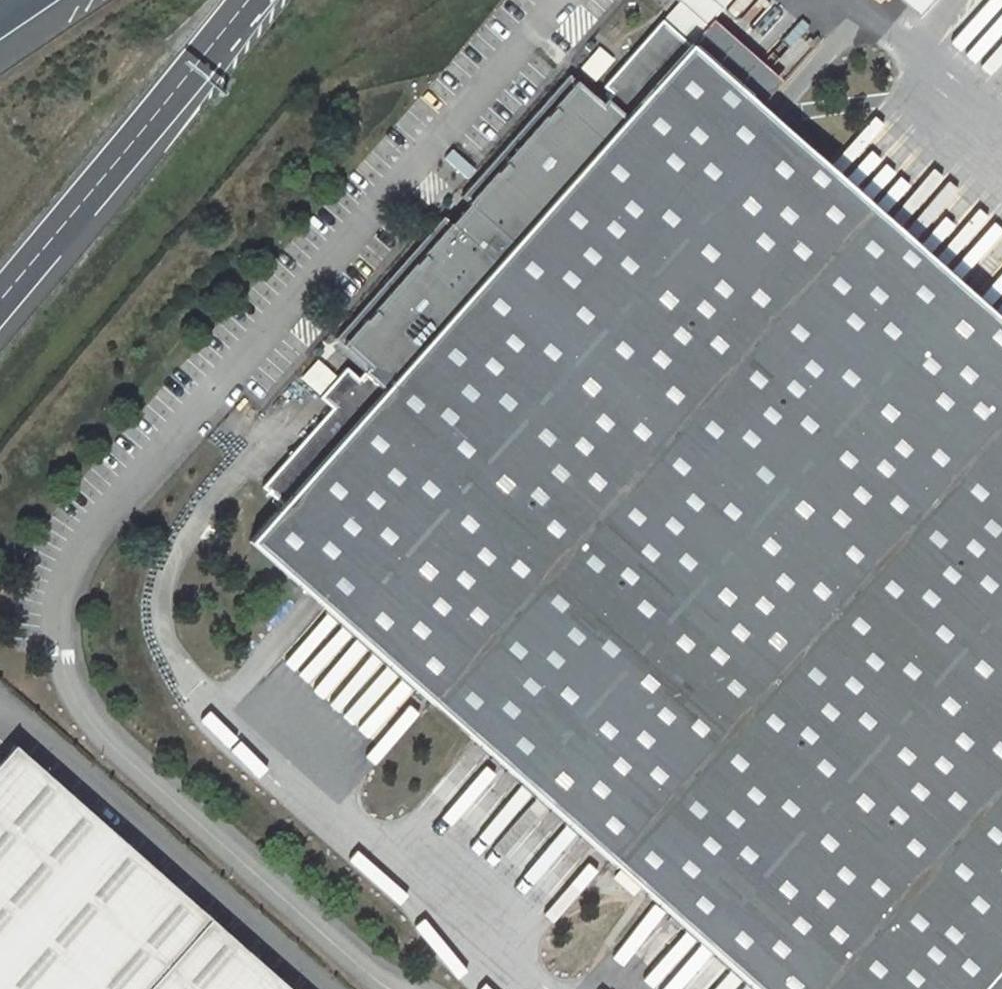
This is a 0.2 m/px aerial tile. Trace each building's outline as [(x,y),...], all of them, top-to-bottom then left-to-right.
[(690,36),(723,0),(673,0),(663,11),(690,36)] [(1001,82),(1001,0),(910,0),(1001,82)] [(606,94),(614,101),(605,112),(572,83),(464,205),(472,212),(454,232),(447,225),(340,346),(372,375),(363,386),(351,375),(324,405),(336,415),(266,495),(286,512),(254,549),(755,988),(1001,988),(1001,324),(665,28),(606,94)] [(3,740),(0,743),(0,795),(28,762),(3,740)] [(28,762),(0,795),(0,988),(293,988),(28,762)]
